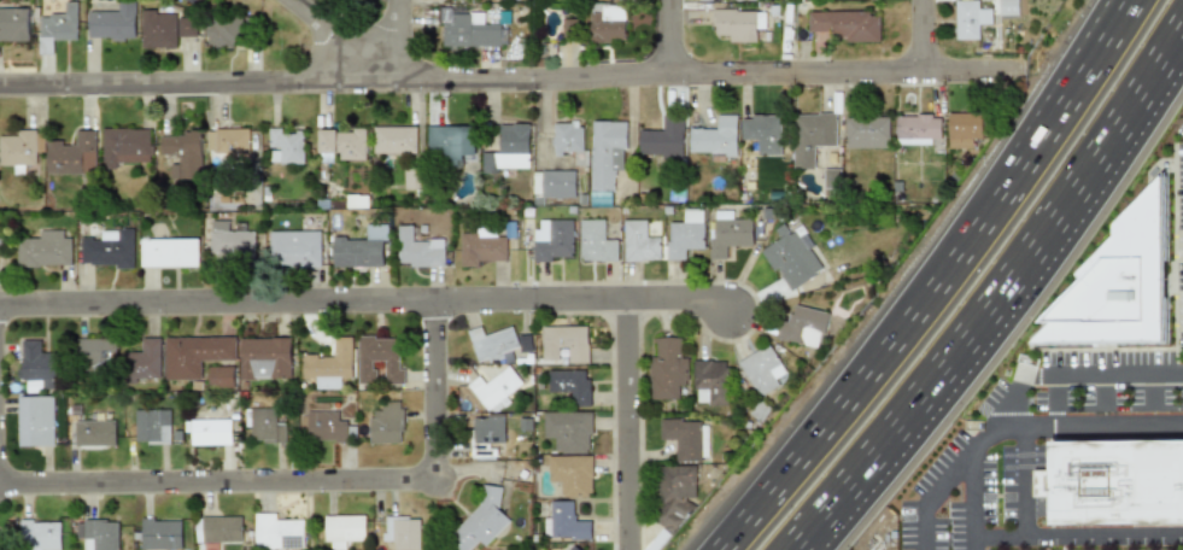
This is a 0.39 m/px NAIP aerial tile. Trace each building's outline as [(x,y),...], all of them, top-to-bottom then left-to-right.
[(998,15),(1017,15),(1017,0),(998,0),(998,15)] [(978,40),(978,25),(990,25),(990,9),(978,10),(978,1),(954,1),(954,40),(978,40)] [(76,2),(63,2),(63,15),(37,15),(38,54),(51,54),(51,41),(76,40),(76,2)] [(135,2),(116,2),(116,12),(88,11),(87,38),(134,40),(135,2)] [(590,44),(625,43),(625,5),(589,6),(590,44)] [(28,41),(27,9),(0,9),(0,41),(28,41)] [(141,49),(175,48),(174,14),(154,15),(154,10),(140,11),(141,49)] [(755,43),(755,29),(763,29),(763,11),(713,10),(712,36),(729,36),(728,42),(755,43)] [(482,11),(439,11),(440,47),(505,47),(505,26),(482,26),(482,11)] [(879,42),(878,12),(807,13),(807,32),(829,32),(830,38),(845,37),(845,43),(879,42)] [(196,18),(176,18),(176,37),(196,38),(196,18)] [(240,20),(206,18),(205,45),(238,47),(240,20)] [(575,36),(575,19),(561,20),(561,36),(575,36)] [(754,154),(780,154),(780,113),(740,113),(740,140),(754,140),(754,154)] [(793,168),(816,168),(816,147),(836,147),(836,113),(793,113),(793,168)] [(947,147),(970,147),(970,136),(982,136),(982,113),(947,113),(947,147)] [(684,115),(661,115),(661,127),(638,127),(638,157),(684,157),(684,115)] [(737,115),(713,115),(713,127),(689,127),(689,151),(701,151),(701,159),(737,159),(737,115)] [(889,147),(889,115),(844,115),(844,147),(889,147)] [(895,144),(939,144),(939,115),(895,115),(895,144)] [(581,121),(551,121),(551,154),(581,154),(581,121)] [(626,121),(591,121),(590,206),(613,206),(613,168),(625,168),(626,121)] [(493,169),(528,169),(528,122),(493,122),(493,169)] [(426,125),(426,160),(474,160),(474,125),(426,125)] [(416,127),(373,127),(373,154),(416,154),(416,127)] [(151,128),(101,128),(101,169),(115,169),(115,159),(151,159),(151,128)] [(247,128),(206,128),(206,154),(247,154),(247,128)] [(303,128),(268,128),(268,164),(303,164),(303,128)] [(317,128),(317,162),(365,162),(365,128),(317,128)] [(200,164),(200,129),(159,129),(159,164),(200,164)] [(12,165),(12,174),(35,172),(35,130),(16,130),(16,136),(0,136),(0,166),(12,165)] [(45,174),(94,175),(94,130),(75,130),(75,145),(62,145),(62,141),(46,141),(45,174)] [(404,190),(422,189),(421,169),(403,170),(404,190)] [(532,199),(575,199),(575,170),(532,170),(532,199)] [(1031,344),(1165,344),(1164,173),(1114,226),(1114,237),(1079,273),(1080,283),(1041,324),(1051,324),(1031,344)] [(367,194),(347,194),(347,210),(367,210),(367,194)] [(704,250),(704,209),(680,209),(680,222),(667,222),(667,261),(687,261),(687,250),(704,250)] [(751,246),(751,222),(738,222),(738,210),(709,210),(709,259),(722,259),(722,246),(751,246)] [(573,263),(573,220),(532,220),(532,263),(573,263)] [(579,220),(579,262),(617,262),(617,233),(604,233),(604,220),(579,220)] [(623,262),(658,262),(658,238),(648,238),(648,220),(623,220),(623,262)] [(761,251),(787,293),(822,271),(790,220),(774,229),(779,239),(761,251)] [(254,233),(230,233),(230,221),(211,221),(211,256),(254,256),(254,233)] [(332,268),(387,268),(387,224),(362,224),(362,238),(332,238),(332,268)] [(420,226),(397,226),(397,268),(444,268),(444,239),(420,239),(420,226)] [(505,267),(505,239),(493,239),(493,227),(459,227),(459,267),(505,267)] [(80,265),(135,265),(135,228),(99,228),(99,240),(80,240),(80,265)] [(71,268),(71,229),(30,229),(30,241),(17,241),(17,268),(71,268)] [(321,232),(270,232),(270,267),(321,267),(321,232)] [(198,268),(198,239),(141,239),(141,268),(198,268)] [(780,314),(774,339),(820,349),(827,312),(796,305),(793,317),(780,314)] [(513,328),(487,337),(482,326),(467,332),(478,365),(521,351),(513,328)] [(541,326),(541,362),(560,362),(560,363),(588,363),(588,326),(541,326)] [(357,335),(357,384),(403,384),(403,347),(392,347),(392,335),(357,335)] [(165,337),(164,379),(201,380),(201,363),(209,363),(209,386),(235,386),(235,337),(165,337)] [(340,388),(340,376),(352,376),(352,337),(328,337),(328,351),(303,351),(301,376),(315,376),(315,388),(340,388)] [(76,376),(105,376),(105,365),(116,365),(116,338),(76,338),(76,376)] [(162,379),(162,338),(137,338),(137,351),(125,351),(125,379),(162,379)] [(292,338),(240,338),(240,379),(292,379),(292,338)] [(686,387),(686,338),(648,338),(649,399),(674,399),(674,387),(686,387)] [(62,388),(62,351),(46,352),(46,339),(19,339),(19,378),(36,378),(36,390),(62,388)] [(737,361),(754,396),(787,380),(769,344),(737,361)] [(727,405),(726,359),(692,359),(692,405),(727,405)] [(464,388),(488,414),(521,382),(505,367),(487,385),(478,375),(464,388)] [(546,370),(546,394),(574,394),(574,405),(590,405),(590,370),(546,370)] [(53,396),(17,396),(17,446),(53,446),(53,396)] [(403,402),(380,402),(380,415),(368,415),(368,443),(403,443),(403,402)] [(75,445),(115,445),(115,409),(88,409),(88,422),(75,422),(75,445)] [(170,409),(135,409),(135,443),(170,443),(170,409)] [(353,441),(353,421),(344,421),(344,409),(306,409),(306,441),(353,441)] [(592,410),(543,410),(543,438),(555,438),(555,452),(592,452),(592,410)] [(218,422),(218,411),(189,411),(189,445),(230,445),(230,422),(218,422)] [(286,441),(286,414),(251,414),(251,441),(286,441)] [(503,416),(472,416),(472,458),(492,458),(492,446),(503,446),(503,416)] [(707,461),(707,419),(658,419),(658,441),(672,441),(672,461),(707,461)] [(1049,440),(1182,441),(1182,523),(1048,522),(1049,440)] [(592,496),(592,455),(546,455),(546,484),(560,484),(560,496),(592,496)] [(694,467),(655,467),(654,528),(684,529),(684,501),(693,501),(694,467)] [(446,534),(461,549),(468,549),(476,542),(482,548),(510,521),(496,505),(505,497),(496,487),(446,534)] [(544,539),(590,539),(590,516),(578,516),(578,501),(544,501),(544,539)] [(303,549),(303,515),(254,515),(254,549),(303,549)] [(364,515),(323,515),(323,549),(350,549),(350,539),(364,539),(364,515)] [(382,515),(382,549),(420,549),(420,515),(382,515)] [(194,516),(194,542),(241,542),(241,516),(194,516)] [(180,519),(139,519),(139,549),(180,549),(180,519)] [(84,542),(84,549),(117,549),(117,520),(75,520),(75,542),(84,542)] [(59,521),(19,521),(19,549),(59,549),(59,521)]
